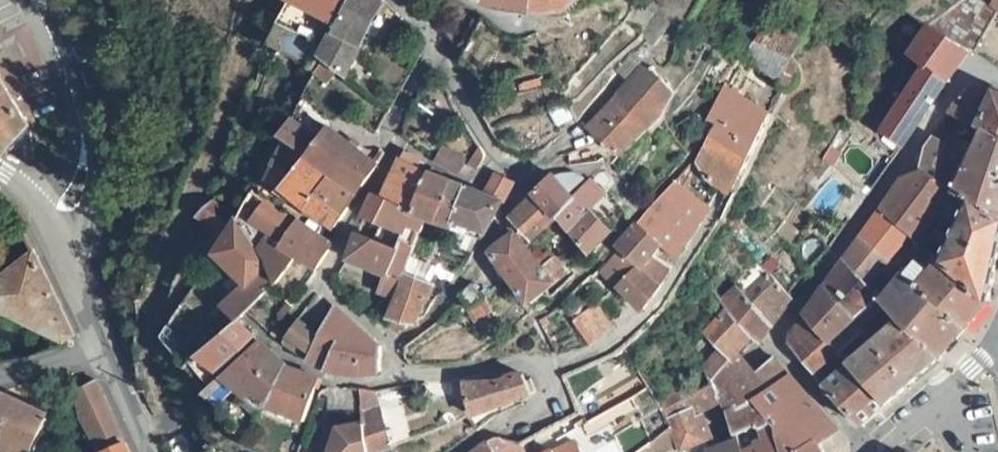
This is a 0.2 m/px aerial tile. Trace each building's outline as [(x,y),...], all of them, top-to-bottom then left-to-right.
[(350,0),(292,0),(290,4),(335,28),(350,0)] [(324,67),(336,77),(345,84),(382,7),(376,0),(350,0),(335,28),(318,62),(324,67)] [(473,6),(493,15),(531,19),(552,19),(566,12),(580,0),(463,0),(473,6)] [(997,18),(997,0),(974,0),(922,34),(963,57),(965,58),(995,16),(997,18)] [(647,15),(630,6),(623,27),(637,37),(647,15)] [(663,28),(652,23),(643,40),(655,47),(663,28)] [(800,47),(765,26),(750,50),(790,72),(800,47)] [(900,68),(916,80),(936,96),(963,57),(922,34),(900,68)] [(790,72),(750,50),(749,52),(745,59),(742,67),(780,89),(777,95),(780,99),(785,96),(789,92),(791,88),(792,83),(791,78),(789,73),(790,72)] [(327,90),(336,77),(324,67),(314,79),(327,90)] [(614,106),(642,137),(661,117),(672,96),(662,85),(647,70),(614,106)] [(895,154),(936,96),(916,80),(874,140),(895,154)] [(3,154),(25,133),(0,90),(0,153),(3,154)] [(997,145),(997,102),(977,90),(967,90),(945,121),(981,137),(997,145)] [(721,97),(715,104),(707,128),(714,132),(738,146),(750,153),(754,155),(769,123),(765,121),(752,114),(721,97)] [(617,162),(642,137),(614,106),(589,132),(585,136),(609,156),(617,162)] [(570,122),(565,112),(563,107),(545,115),(551,130),(570,122)] [(279,143),(282,146),(330,183),(354,202),(375,171),(351,152),(329,134),(320,144),(287,125),(279,143)] [(711,138),(714,132),(707,128),(703,134),(711,138)] [(741,182),(746,172),(754,155),(750,153),(738,146),(714,132),(711,138),(701,157),(703,159),(726,173),(738,180),(741,182)] [(551,140),(549,136),(538,141),(540,145),(551,140)] [(931,151),(926,148),(920,156),(916,178),(997,228),(997,145),(981,137),(970,158),(953,149),(948,160),(931,151)] [(953,149),(937,140),(931,151),(948,160),(953,149)] [(298,208),(308,213),(317,200),(330,183),(282,146),(262,188),(296,211),(298,208)] [(474,175),(482,159),(477,151),(471,163),(473,164),(468,172),(474,175)] [(449,161),(438,155),(432,167),(443,174),(449,161)] [(609,172),(617,162),(609,156),(602,164),(609,172)] [(706,186),(716,193),(728,200),(732,202),(741,182),(738,180),(726,173),(703,159),(696,173),(706,186)] [(408,215),(425,182),(413,176),(416,167),(402,160),(381,202),(408,215)] [(449,161),(443,174),(455,182),(462,168),(449,161)] [(659,254),(673,266),(704,213),(714,197),(705,190),(688,169),(681,178),(635,231),(659,254)] [(935,269),(937,270),(982,311),(997,246),(997,228),(916,178),(899,184),(876,217),(887,226),(912,248),(931,223),(951,234),(935,269)] [(564,196),(575,184),(569,182),(562,181),(555,180),(549,183),(532,200),(551,220),(570,201),(564,196)] [(510,191),(493,181),(484,201),(501,208),(510,191)] [(425,182),(408,215),(425,223),(432,226),(450,192),(425,182)] [(343,219),(354,202),(330,183),(317,200),(343,219)] [(570,201),(551,220),(575,245),(590,261),(592,262),(611,238),(585,215),(598,200),(584,187),(582,189),(570,201)] [(432,226),(452,233),(455,227),(471,197),(450,192),(432,226)] [(484,201),(471,197),(455,227),(460,229),(484,239),(501,208),(484,201)] [(317,223),(335,233),(343,219),(317,200),(308,213),(310,221),(315,225),(317,223)] [(551,220),(532,200),(511,223),(530,243),(551,220)] [(381,202),(371,202),(361,228),(379,236),(373,250),(389,258),(397,248),(414,254),(425,223),(408,215),(381,202)] [(272,243),(287,223),(260,205),(246,226),(268,241),(272,243)] [(210,211),(197,222),(194,228),(222,245),(231,229),(233,225),(210,211)] [(878,260),(886,268),(905,242),(887,226),(876,217),(869,227),(867,230),(858,241),(878,260)] [(254,262),(272,287),(293,262),(311,240),(287,223),(272,243),(268,241),(254,262)] [(246,323),(267,294),(272,287),(254,262),(231,229),(222,245),(211,265),(243,294),(223,317),(225,318),(220,323),(233,335),(238,331),(246,323)] [(457,238),(478,247),(484,239),(460,229),(457,238)] [(617,251),(638,275),(649,265),(659,254),(635,231),(617,251)] [(510,240),(490,261),(491,263),(507,284),(511,289),(543,267),(513,238),(510,240)] [(329,252),(326,249),(311,240),(293,262),(315,275),(329,252)] [(960,338),(898,280),(886,268),(878,260),(858,241),(847,257),(841,266),(934,369),(944,358),(960,338)] [(390,306),(395,308),(405,280),(414,254),(397,248),(389,258),(373,250),(356,242),(347,266),(386,280),(380,297),(392,301),(390,306)] [(657,294),(654,292),(638,275),(617,251),(596,272),(618,291),(618,294),(640,316),(657,294)] [(71,342),(32,259),(0,287),(0,321),(6,323),(9,320),(60,345),(71,342)] [(565,279),(552,262),(543,267),(511,289),(525,309),(541,298),(565,279)] [(649,265),(638,275),(654,292),(666,276),(649,265)] [(841,266),(823,291),(822,293),(849,320),(908,391),(921,380),(934,369),(841,266)] [(902,276),(898,280),(960,338),(971,325),(982,311),(937,270),(927,281),(914,269),(905,278),(902,276)] [(405,280),(395,308),(390,323),(406,329),(413,330),(421,319),(425,320),(432,308),(427,306),(435,293),(405,280)] [(734,296),(719,310),(725,317),(749,344),(755,351),(769,333),(787,307),(763,280),(740,301),(734,296)] [(459,302),(466,312),(473,306),(479,300),(468,288),(457,300),(459,302)] [(801,322),(882,414),(889,408),(908,391),(849,320),(822,293),(801,322)] [(473,306),(466,312),(461,315),(458,317),(469,330),(483,318),(473,306)] [(590,311),(575,322),(593,350),(612,337),(590,311)] [(376,378),(375,351),(362,349),(363,341),(331,313),(320,341),(317,343),(310,360),(307,370),(325,376),(345,380),(352,380),(364,380),(376,378)] [(732,362),(749,344),(725,317),(705,341),(719,356),(699,378),(705,390),(717,415),(723,426),(785,381),(772,366),(752,383),(732,362)] [(585,353),(593,350),(575,322),(567,327),(585,353)] [(801,322),(789,339),(785,352),(856,436),(864,429),(882,414),(801,322)] [(406,329),(390,323),(387,332),(406,332),(406,329)] [(237,362),(238,363),(254,346),(238,331),(233,335),(201,361),(219,379),(237,362)] [(317,343),(293,333),(282,349),(310,360),(317,343)] [(249,401),(263,415),(285,376),(259,351),(241,369),(222,384),(232,395),(243,406),(249,401)] [(219,379),(201,361),(192,368),(208,390),(219,379)] [(297,427),(301,428),(312,396),(315,387),(285,376),(263,415),(259,422),(293,437),(297,427)] [(529,384),(521,388),(521,387),(520,384),(517,381),(514,380),(510,381),(500,386),(459,388),(459,390),(462,397),(472,422),(467,424),(473,435),(474,438),(479,435),(492,427),(505,421),(504,412),(534,397),(529,384)] [(831,434),(785,381),(723,426),(730,450),(753,442),(756,451),(812,451),(811,451),(831,434)] [(222,384),(206,399),(215,411),(232,395),(222,384)] [(93,385),(75,392),(77,422),(86,451),(125,451),(93,385)] [(456,400),(462,397),(459,390),(453,391),(456,400)] [(655,417),(660,428),(665,440),(670,451),(698,451),(689,426),(717,415),(705,390),(693,396),(695,402),(687,405),(682,393),(650,405),(655,417)] [(378,394),(360,395),(366,432),(370,451),(392,451),(378,394)] [(327,406),(327,397),(320,396),(316,406),(327,406)] [(3,400),(0,407),(0,451),(35,451),(48,423),(3,400)] [(652,433),(660,428),(655,417),(646,421),(652,433)] [(366,432),(336,433),(328,430),(321,451),(370,451),(366,432)] [(665,440),(647,451),(670,451),(665,440)] [(730,450),(732,451),(756,451),(753,442),(730,450)] [(516,447),(491,444),(480,451),(519,451),(516,447)]
